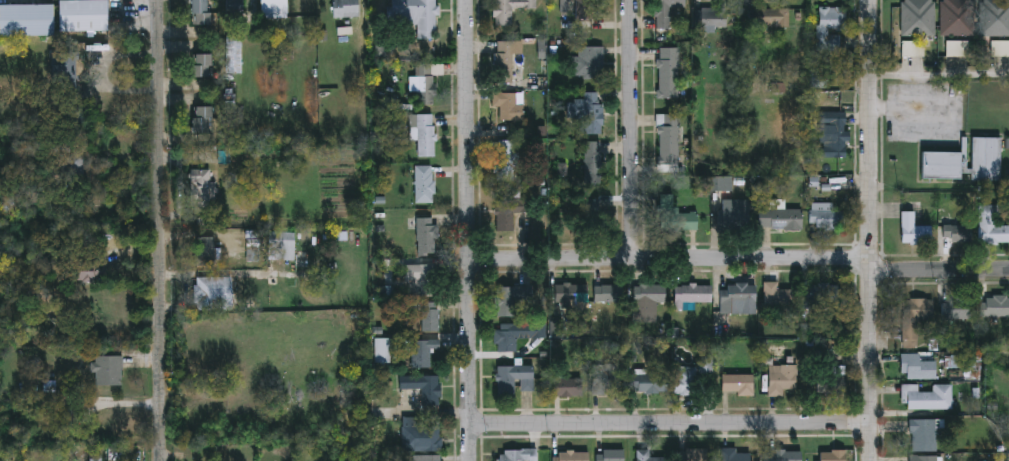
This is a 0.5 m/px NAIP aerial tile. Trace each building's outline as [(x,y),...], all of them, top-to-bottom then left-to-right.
[(109,0),(109,31),(59,31),(59,0),(109,0)] [(190,24),(190,0),(209,0),(209,24),(190,24)] [(228,16),(228,0),(242,0),(242,16),(228,16)] [(260,19),(260,0),(286,0),(286,19),(260,19)] [(332,18),(332,0),(358,0),(358,18),(332,18)] [(392,25),(392,0),(437,0),(437,39),(417,39),(417,25),(392,25)] [(494,26),(495,0),(536,0),(536,9),(512,9),(512,26),(494,26)] [(576,18),(576,0),(596,0),(596,18),(576,18)] [(656,28),(656,0),(686,0),(686,6),(670,6),(670,28),(656,28)] [(901,35),(901,0),(935,0),(935,35),(901,35)] [(941,35),(941,0),(974,0),(974,35),(941,35)] [(980,35),(980,0),(1008,0),(1008,35),(980,35)] [(53,36),(0,36),(0,5),(53,5),(53,36)] [(819,7),(845,7),(845,49),(820,49),(819,7)] [(695,30),(695,8),(726,8),(726,30),(695,30)] [(789,8),(789,26),(758,26),(758,8),(789,8)] [(497,83),(497,41),(513,41),(513,83),(497,83)] [(577,46),(603,46),(603,77),(577,77),(577,46)] [(678,47),(678,97),(657,97),(657,47),(678,47)] [(209,76),(191,76),(192,53),(209,53),(209,76)] [(239,54),(241,71),(228,72),(227,55),(239,54)] [(434,103),(410,103),(410,77),(415,77),(415,63),(443,63),(443,74),(434,74),(434,103)] [(603,133),(569,134),(568,101),(576,101),(575,91),(602,91),(603,133)] [(497,92),(516,92),(516,103),(523,103),(523,122),(497,122),(497,92)] [(192,132),(192,105),(211,105),(211,132),(192,132)] [(829,111),(846,111),(846,156),(829,156),(829,111)] [(679,163),(657,163),(657,113),(679,113),(679,163)] [(410,138),(410,114),(434,114),(434,156),(417,156),(417,138),(410,138)] [(972,137),(1000,137),(1000,179),(972,179),(972,137)] [(494,140),(516,140),(516,181),(494,181),(494,140)] [(603,183),(585,183),(585,140),(603,140),(603,183)] [(922,179),(922,152),(960,152),(960,179),(922,179)] [(48,162),(64,162),(63,153),(83,153),(83,185),(48,185),(48,162)] [(415,203),(415,165),(434,165),(434,203),(415,203)] [(189,201),(189,168),(209,168),(209,201),(189,201)] [(698,230),(661,231),(660,196),(675,195),(676,213),(698,212),(698,230)] [(724,228),(724,199),(749,199),(749,228),(724,228)] [(584,200),(599,200),(599,226),(584,226),(584,200)] [(845,211),(845,228),(810,228),(810,210),(817,210),(817,203),(832,203),(832,211),(845,211)] [(998,223),(1008,223),(1008,242),(978,241),(978,203),(998,203),(998,223)] [(495,228),(495,205),(514,205),(514,228),(495,228)] [(758,209),(802,209),(802,228),(758,228),(758,209)] [(930,242),(900,242),(900,209),(914,209),(914,223),(930,223),(930,242)] [(417,256),(417,217),(436,217),(436,256),(417,256)] [(941,218),(970,218),(970,240),(941,240),(941,218)] [(248,260),(246,232),(257,231),(259,256),(252,257),(252,260),(248,260)] [(294,250),(267,250),(267,232),(294,232),(294,250)] [(196,266),(196,236),(213,236),(213,266),(196,266)] [(69,264),(78,286),(106,274),(96,252),(69,264)] [(407,295),(407,264),(435,264),(435,295),(407,295)] [(231,297),(218,297),(218,310),(195,310),(195,276),(231,276),(231,297)] [(764,282),(778,282),(778,289),(792,289),(792,307),(764,307),(764,282)] [(555,283),(586,283),(586,302),(555,302),(555,283)] [(622,301),(594,301),(594,283),(622,283),(622,301)] [(656,322),(633,322),(633,283),(664,283),(664,301),(656,301),(656,322)] [(722,313),(722,283),(755,283),(755,313),(722,313)] [(807,302),(807,283),(839,283),(839,302),(807,302)] [(675,303),(675,285),(711,285),(711,303),(675,303)] [(497,287),(527,287),(527,298),(517,298),(517,316),(497,316),(497,287)] [(979,295),(1008,295),(1008,315),(979,315),(979,295)] [(917,317),(917,345),(903,345),(903,296),(931,296),(931,317),(917,317)] [(941,317),(941,298),(968,298),(968,317),(941,317)] [(438,331),(421,331),(421,302),(438,302),(438,331)] [(494,325),(516,325),(516,352),(494,352),(494,325)] [(388,338),(388,363),(374,363),(374,338),(388,338)] [(412,368),(412,338),(439,338),(439,350),(430,350),(430,368),(412,368)] [(935,353),(935,378),(902,378),(902,353),(935,353)] [(675,367),(696,368),(697,356),(710,356),(710,374),(695,373),(694,395),(674,394),(675,367)] [(121,387),(121,358),(93,358),(93,387),(121,387)] [(592,393),(592,364),(620,364),(620,393),(592,393)] [(533,365),(534,391),(521,392),(521,380),(514,380),(515,396),(496,396),(496,366),(533,365)] [(783,396),(769,396),(769,365),(796,365),(796,389),(783,389),(783,396)] [(845,393),(816,393),(816,374),(831,374),(831,366),(845,366),(845,393)] [(667,392),(632,392),(632,374),(667,374),(667,392)] [(753,374),(753,394),(722,394),(722,374),(753,374)] [(399,376),(439,376),(439,406),(421,406),(421,389),(398,389),(399,376)] [(552,378),(581,378),(581,396),(552,396),(552,378)] [(951,408),(903,408),(903,383),(917,383),(917,390),(932,390),(932,382),(951,382),(951,408)] [(440,417),(440,451),(401,451),(401,417),(440,417)] [(908,450),(908,417),(943,417),(943,427),(935,427),(935,450),(908,450)] [(752,451),(752,460),(721,460),(721,448),(736,448),(736,451),(752,451)] [(708,449),(708,460),(681,460),(681,449),(708,449)] [(537,450),(537,460),(496,460),(496,450),(537,450)] [(623,450),(623,460),(596,460),(596,450),(623,450)] [(665,458),(665,460),(635,460),(635,450),(649,450),(649,458),(665,458)] [(802,451),(802,460),(763,460),(764,450),(802,451)] [(846,451),(845,460),(816,460),(816,450),(846,451)] [(588,452),(588,460),(554,460),(554,452),(588,452)]
